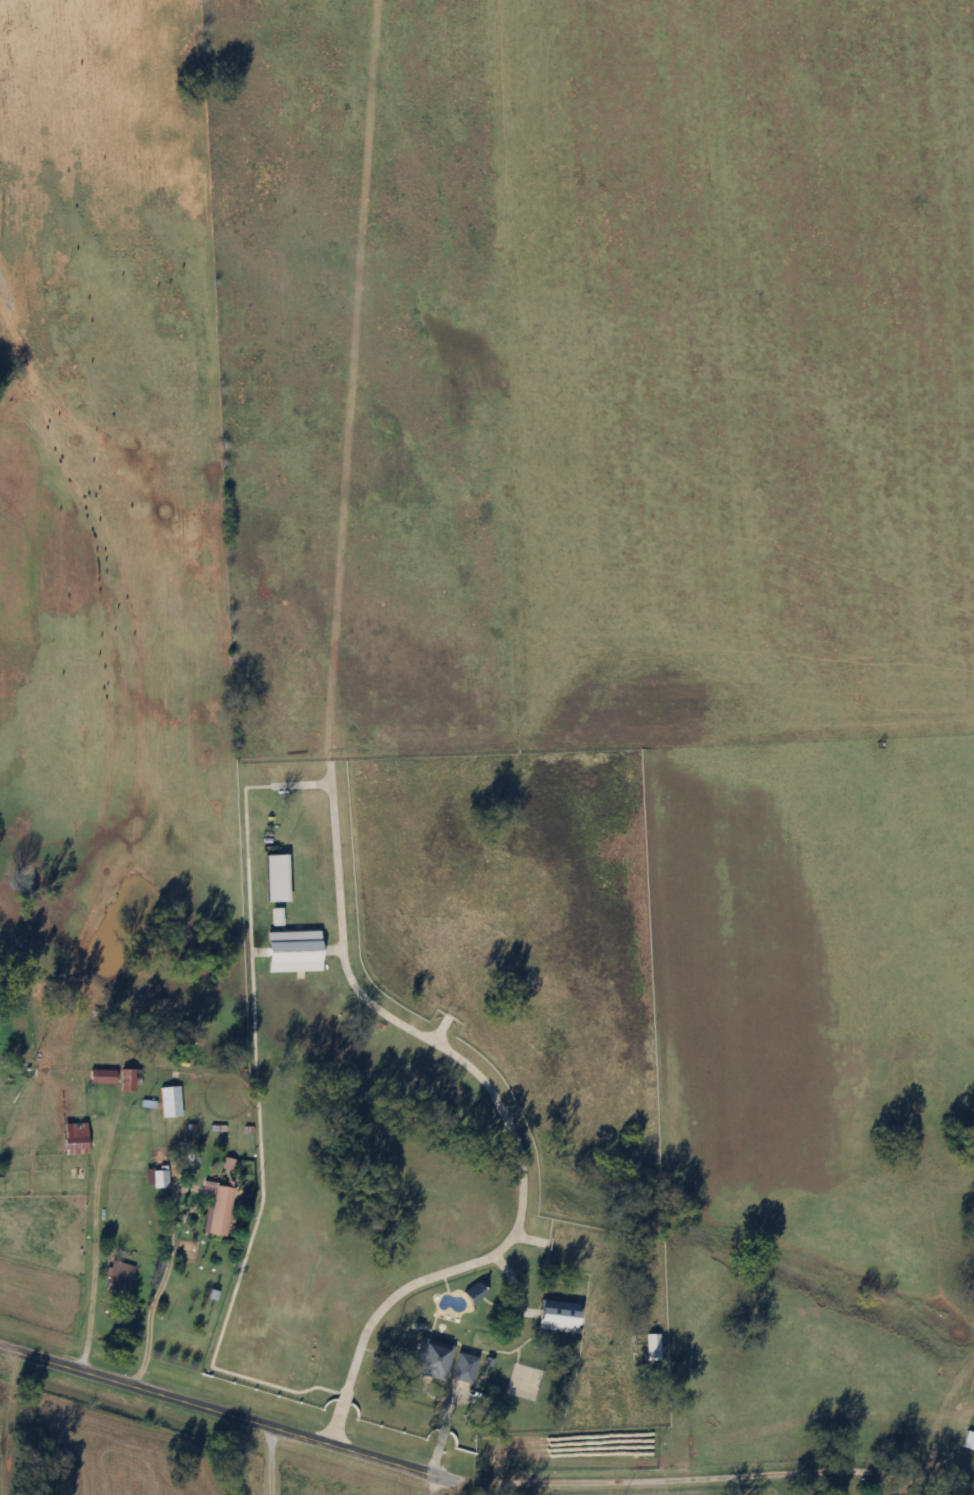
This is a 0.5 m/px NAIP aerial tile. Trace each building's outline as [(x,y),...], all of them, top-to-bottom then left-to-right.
[(137,1070),(124,1070),(124,1092),(137,1092),(137,1070)] [(92,1084),(118,1084),(118,1071),(92,1071),(92,1084)] [(164,1118),(183,1118),(182,1088),(162,1088),(164,1118)] [(88,1125),(68,1125),(68,1155),(88,1155),(88,1125)] [(156,1171),(156,1188),(169,1188),(169,1171),(156,1171)] [(230,1238),(234,1187),(216,1186),(211,1236),(230,1238)] [(137,1268),(114,1261),(104,1291),(128,1299),(137,1268)] [(471,1367),(473,1353),(460,1351),(457,1365),(471,1367)]
